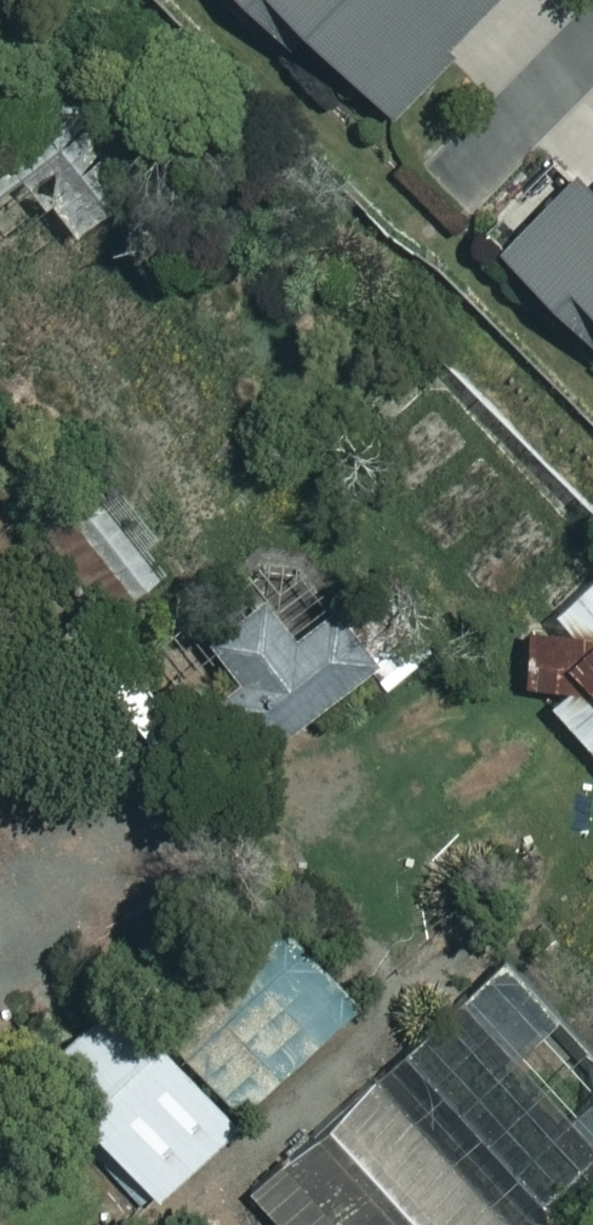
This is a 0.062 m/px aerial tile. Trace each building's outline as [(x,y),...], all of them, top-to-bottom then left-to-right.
[(288,34),(303,19),(402,116),(516,0),(254,0),(288,34)] [(73,74),(0,140),(0,254),(61,200),(99,243),(154,193),(93,126),(107,113),(73,74)] [(591,189),(519,258),(592,334),(592,191),(591,189)] [(155,593),(80,483),(33,516),(108,625),(155,593)] [(569,619),(592,646),(592,597),(569,619)] [(353,629),(275,608),(227,633),(235,728),(304,723),(381,681),(353,629)] [(554,703),(592,745),(592,667),(554,703)] [(371,1014),(280,919),(237,961),(173,1007),(117,1011),(48,1077),(170,1206),(371,1014)] [(386,1087),(263,1202),(284,1224),(514,1224),(386,1087)]
